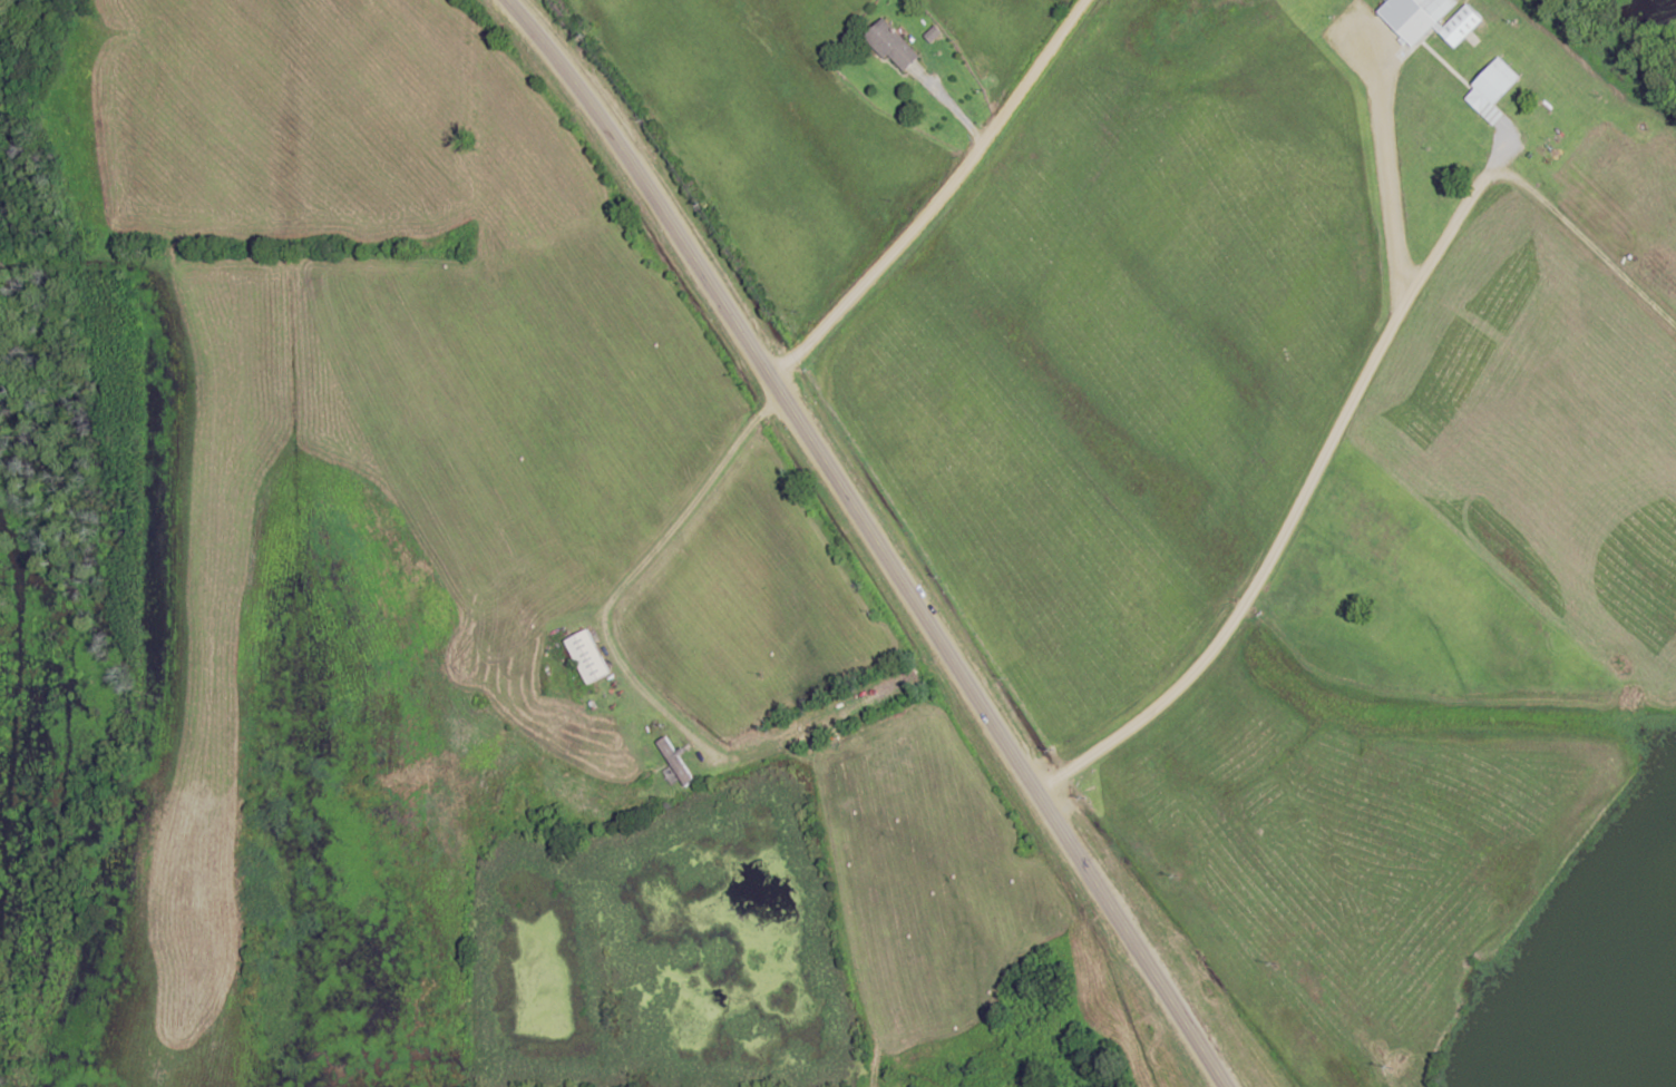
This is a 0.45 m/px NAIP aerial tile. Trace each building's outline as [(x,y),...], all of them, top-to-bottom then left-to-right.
[(1379,10),(1406,39),(1397,48),(1405,56),(1460,3),(1458,0),(1389,0),(1379,10)] [(921,56),(883,18),(866,35),(903,73),(921,56)] [(1464,95),(1494,126),(1506,114),(1496,104),(1522,78),(1503,58),(1464,95)] [(589,683),(611,672),(589,628),(566,639),(589,683)] [(658,742),(686,786),(695,780),(667,736),(658,742)]
